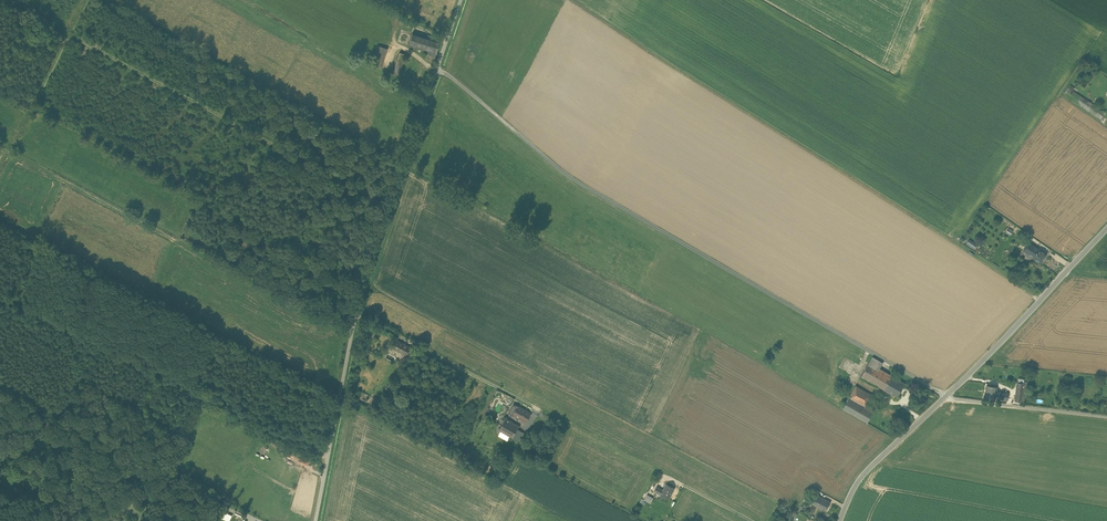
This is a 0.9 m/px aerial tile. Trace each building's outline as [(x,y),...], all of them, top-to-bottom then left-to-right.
[(432,39),(412,33),(409,45),(428,51),(432,39)] [(440,41),(432,39),(428,51),(426,58),(434,60),(440,41)] [(378,45),(372,65),(381,68),(387,48),(378,45)] [(400,52),(393,74),(399,75),(406,54),(400,52)] [(974,247),(976,242),(968,238),(965,243),(974,247)] [(1034,258),(1039,249),(1029,242),(1023,251),(1034,258)] [(1039,249),(1034,258),(1033,258),(1040,263),(1047,254),(1039,249)] [(411,348),(396,339),(391,347),(407,356),(411,348)] [(883,363),(873,356),(861,376),(884,389),(892,376),(880,368),(883,363)] [(905,383),(892,376),(884,389),(897,397),(905,383)] [(1027,384),(1017,382),(1015,401),(1024,402),(1027,384)] [(874,396),(856,385),(843,408),(867,422),(875,409),(869,405),(874,396)] [(995,398),(996,391),(997,386),(987,385),(985,398),(995,399),(995,398)] [(996,391),(995,398),(1007,400),(1008,400),(1009,397),(1008,397),(1008,392),(996,391)] [(519,407),(514,404),(509,412),(515,415),(526,422),(531,413),(520,407),(519,407)] [(520,426),(506,418),(499,430),(513,438),(520,426)] [(304,458),(297,454),(295,458),(298,460),(307,465),(308,462),(311,464),(314,459),(306,455),(304,458)] [(675,487),(667,483),(663,490),(661,494),(669,498),(675,487)] [(654,497),(647,494),(644,499),(651,503),(654,497)] [(822,497),(817,495),(812,503),(817,506),(826,510),(831,502),(821,497),(822,497)]
